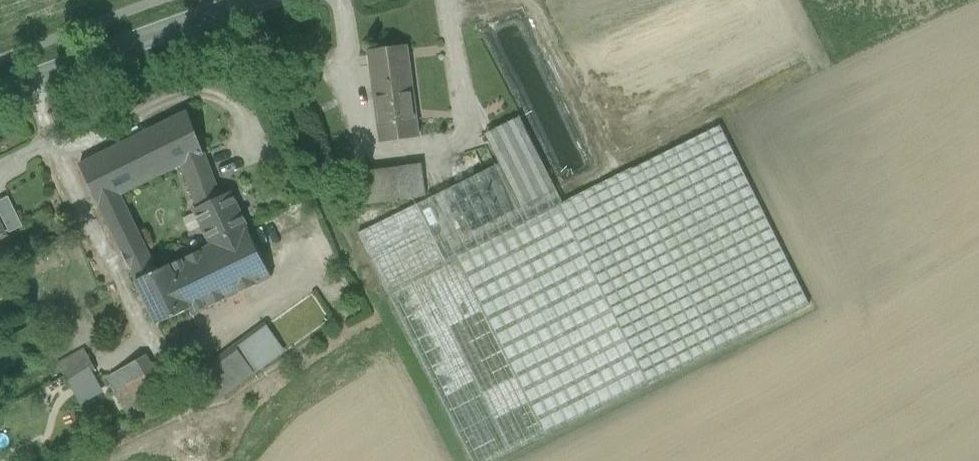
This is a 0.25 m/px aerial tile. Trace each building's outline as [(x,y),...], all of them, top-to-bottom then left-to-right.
[(407,46),(369,51),(371,67),(409,62),(407,46)] [(409,62),(371,67),(381,141),(419,136),(409,62)] [(188,112),(80,164),(99,204),(122,193),(160,175),(183,164),(204,153),(188,112)] [(499,164),(416,204),(445,263),(456,257),(559,206),(563,204),(520,117),(484,134),(499,164)] [(720,125),(629,171),(718,350),(809,305),(720,125)] [(204,153),(183,164),(199,206),(221,196),(204,153)] [(422,164),(401,167),(405,198),(426,196),(422,164)] [(401,167),(341,174),(345,205),(405,198),(401,167)] [(563,204),(559,206),(648,385),(718,350),(629,171),(563,204)] [(160,175),(122,193),(131,213),(169,195),(160,175)] [(231,191),(221,196),(199,206),(194,209),(211,243),(248,226),(231,191)] [(131,213),(122,193),(99,204),(130,268),(149,259),(153,257),(131,213)] [(7,196),(0,199),(0,220),(6,232),(21,225),(7,196)] [(445,263),(416,204),(358,233),(471,460),(496,460),(546,436),(456,257),(445,263)] [(559,206),(456,257),(546,436),(648,385),(559,206)] [(211,243),(197,250),(221,301),(273,277),(248,226),(211,243)] [(197,250),(169,263),(191,307),(189,308),(192,315),(221,301),(197,250)] [(149,259),(130,268),(135,279),(155,270),(149,259)] [(155,270),(135,279),(157,324),(189,308),(191,307),(169,263),(155,270)] [(276,349),(262,328),(253,334),(267,355),(276,349)] [(235,347),(196,376),(214,400),(253,371),(235,347)] [(85,348),(57,363),(68,383),(96,368),(85,348)] [(145,354),(118,371),(138,409),(168,393),(145,354)] [(226,422),(213,427),(218,437),(230,432),(226,422)]
